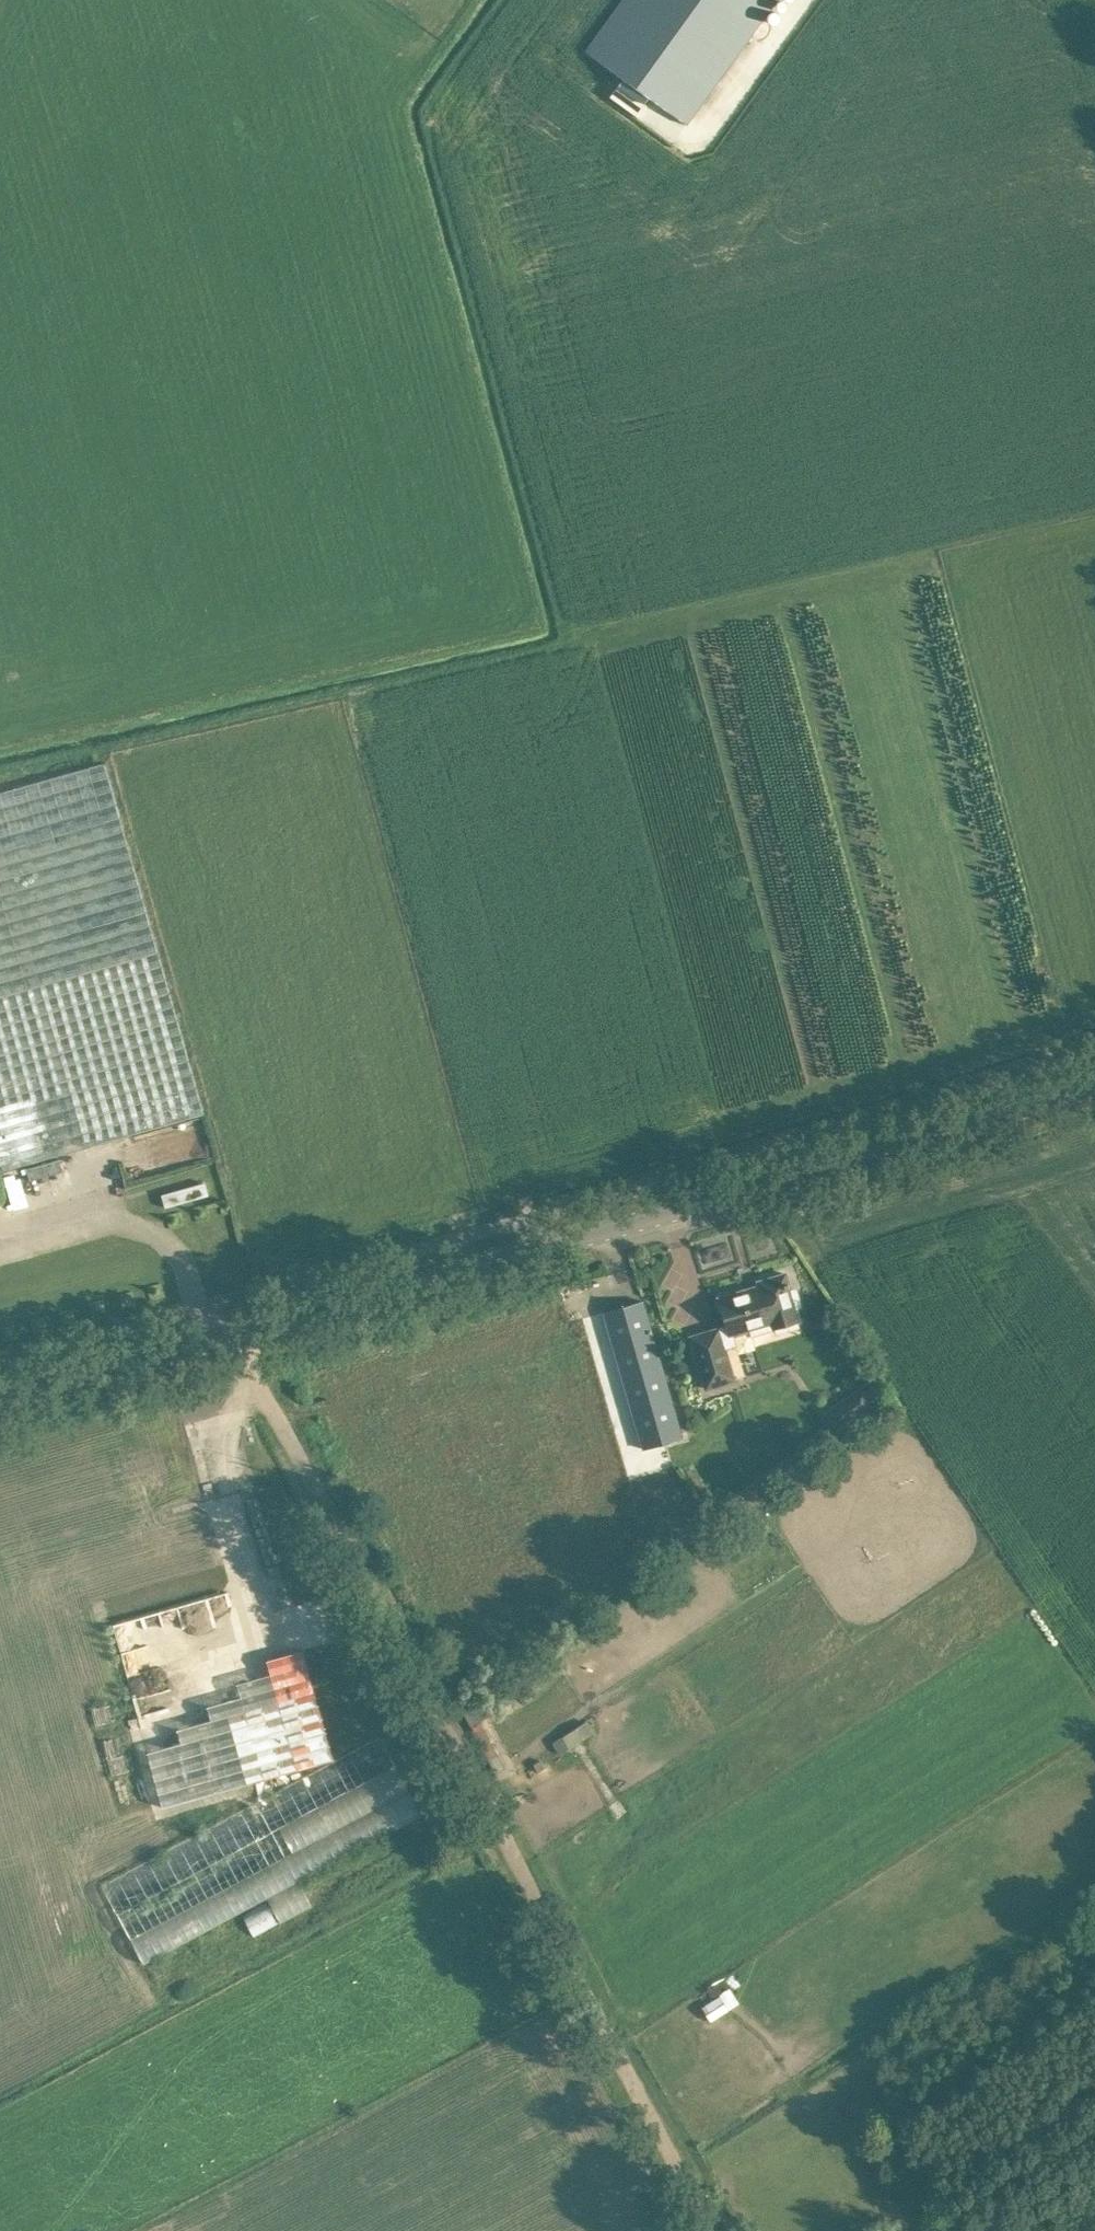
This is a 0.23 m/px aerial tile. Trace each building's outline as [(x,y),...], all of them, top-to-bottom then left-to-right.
[(587,49),(623,75),(619,81),(646,101),(650,95),(690,124),(780,0),(623,0),(587,49)] [(205,1113),(106,762),(0,792),(0,1171),(205,1113)] [(163,1189),(165,1203),(209,1198),(207,1184),(163,1189)] [(691,1336),(707,1389),(736,1381),(726,1348),(736,1344),(733,1336),(750,1331),(751,1335),(775,1328),(777,1334),(800,1327),(798,1322),(800,1321),(795,1307),(800,1305),(795,1289),(790,1290),(785,1273),(759,1280),(760,1285),(719,1297),(727,1326),(719,1329),(719,1328),(691,1336)] [(643,1300),(604,1312),(610,1333),(642,1444),(643,1448),(664,1442),(682,1437),(649,1321),(643,1300)] [(91,1316),(85,1318),(88,1327),(94,1325),(91,1316)] [(864,1384),(824,1410),(839,1432),(877,1406),(864,1384)] [(215,1388),(206,1394),(211,1403),(221,1398),(215,1388)] [(182,1742),(148,1751),(163,1806),(333,1759),(303,1650),(267,1660),(271,1673),(237,1682),(241,1696),(208,1705),(212,1719),(178,1728),(182,1742)] [(588,1719),(552,1741),(560,1753),(595,1731),(588,1719)] [(298,1879),(422,1813),(380,1735),(102,1883),(144,1962),(267,1896),(280,1920),(311,1904),(298,1879)] [(730,1988),(701,2007),(710,2021),(730,2008),(728,2006),(738,2000),(730,1988)]
